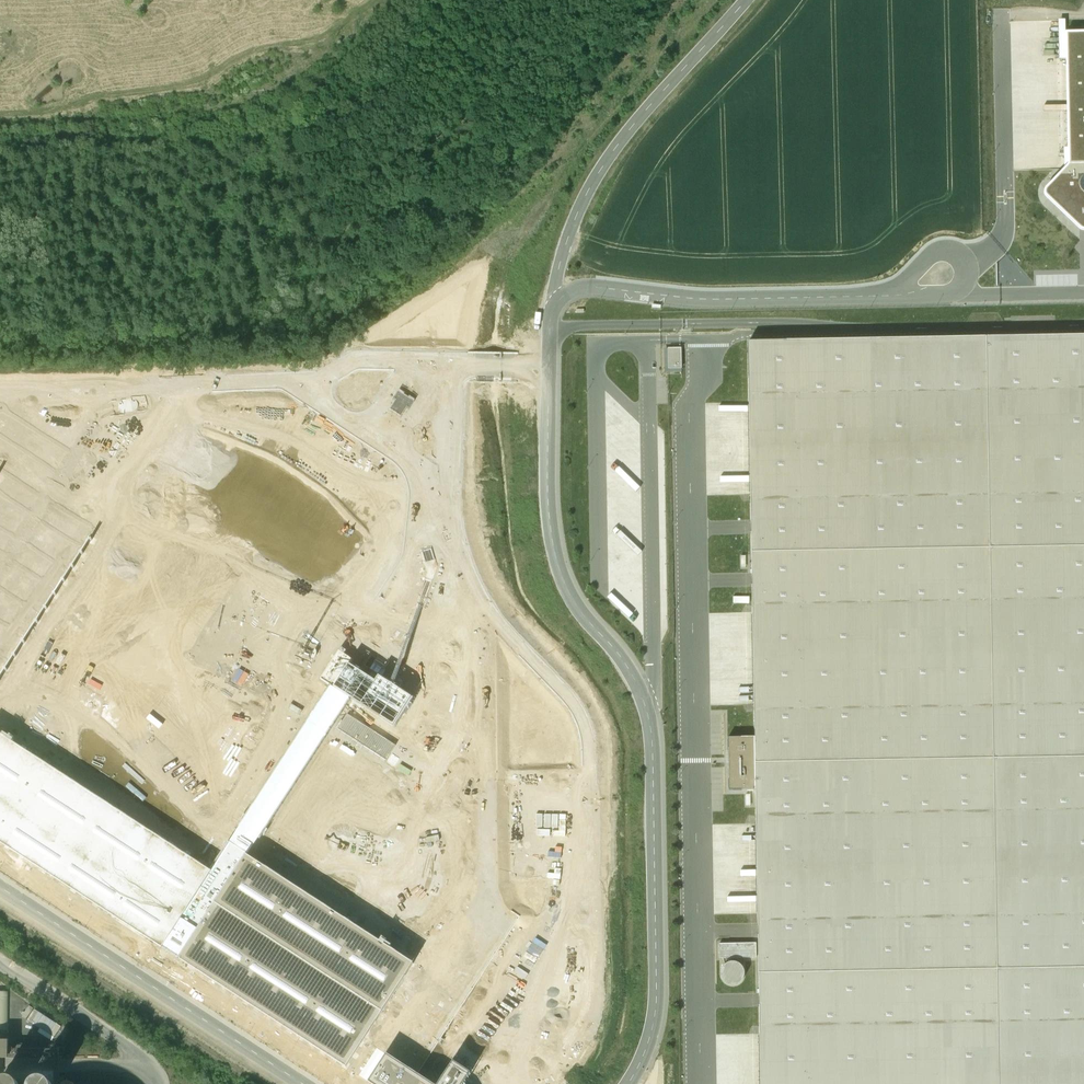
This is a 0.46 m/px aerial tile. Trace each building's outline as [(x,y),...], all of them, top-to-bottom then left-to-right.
[(1065,32),(1068,162),(1068,163),(1067,165),(1045,189),(1044,192),(1044,195),(1080,230),(1083,231),(1083,31),(1065,32)] [(748,342),(755,737),(728,737),(729,790),(756,790),(761,1083),(1083,1083),(1083,336),(748,342)] [(681,347),(668,348),(669,369),(682,368),(681,347)] [(432,582),(425,580),(418,598),(425,601),(432,582)] [(353,660),(339,651),(321,680),(393,727),(412,698),(379,677),(375,682),(350,666),(353,660)] [(396,746),(348,715),(338,729),(386,760),(396,746)] [(0,734),(0,842),(163,948),(163,947),(180,957),(179,959),(346,1067),(414,964),(247,856),(248,854),(231,842),(211,872),(0,734)] [(718,940),(718,955),(752,955),(752,941),(718,940)] [(731,956),(716,967),(728,984),(743,973),(731,956)] [(25,1047),(25,1055),(54,1055),(54,1046),(25,1047)] [(387,1055),(369,1082),(372,1083),(433,1083),(387,1055)] [(471,1073),(453,1061),(439,1083),(463,1083),(471,1073)] [(48,1081),(7,1066),(0,1083),(47,1083),(48,1081)]
